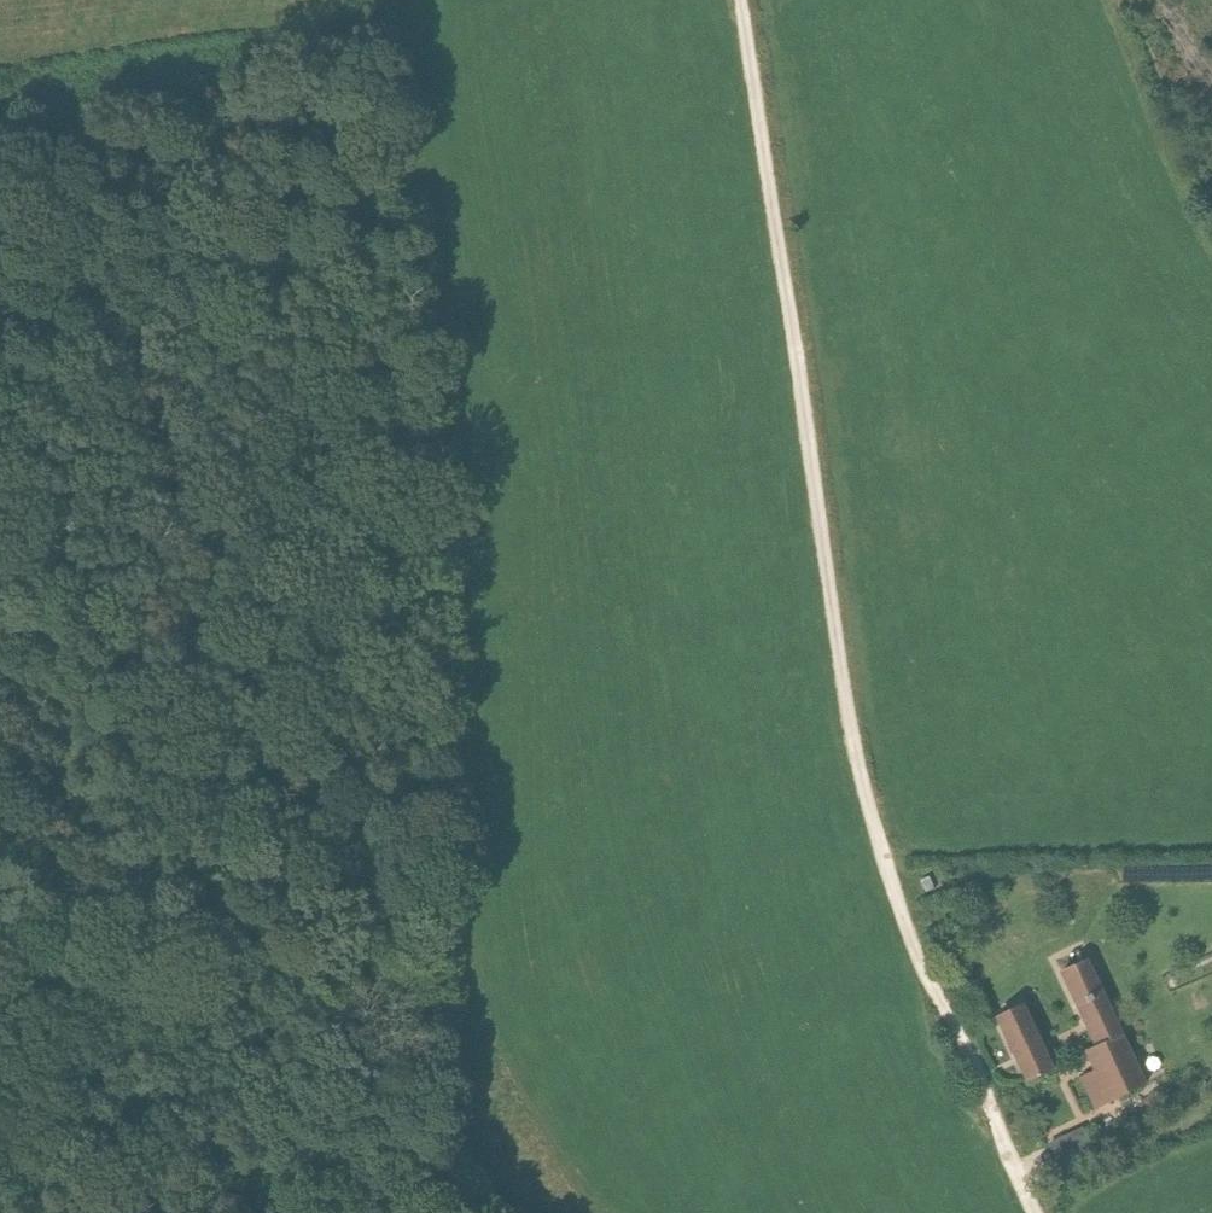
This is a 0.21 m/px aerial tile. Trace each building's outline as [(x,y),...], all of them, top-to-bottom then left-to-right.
[(1086,960),(1058,974),(1092,1048),(1083,1053),(1092,1073),(1077,1079),(1093,1111),(1146,1086),(1086,960)] [(1022,1006),(996,1018),(1027,1083),(1053,1071),(1022,1006)] [(1081,1128),(1046,1145),(1062,1178),(1097,1162),(1081,1128)]
